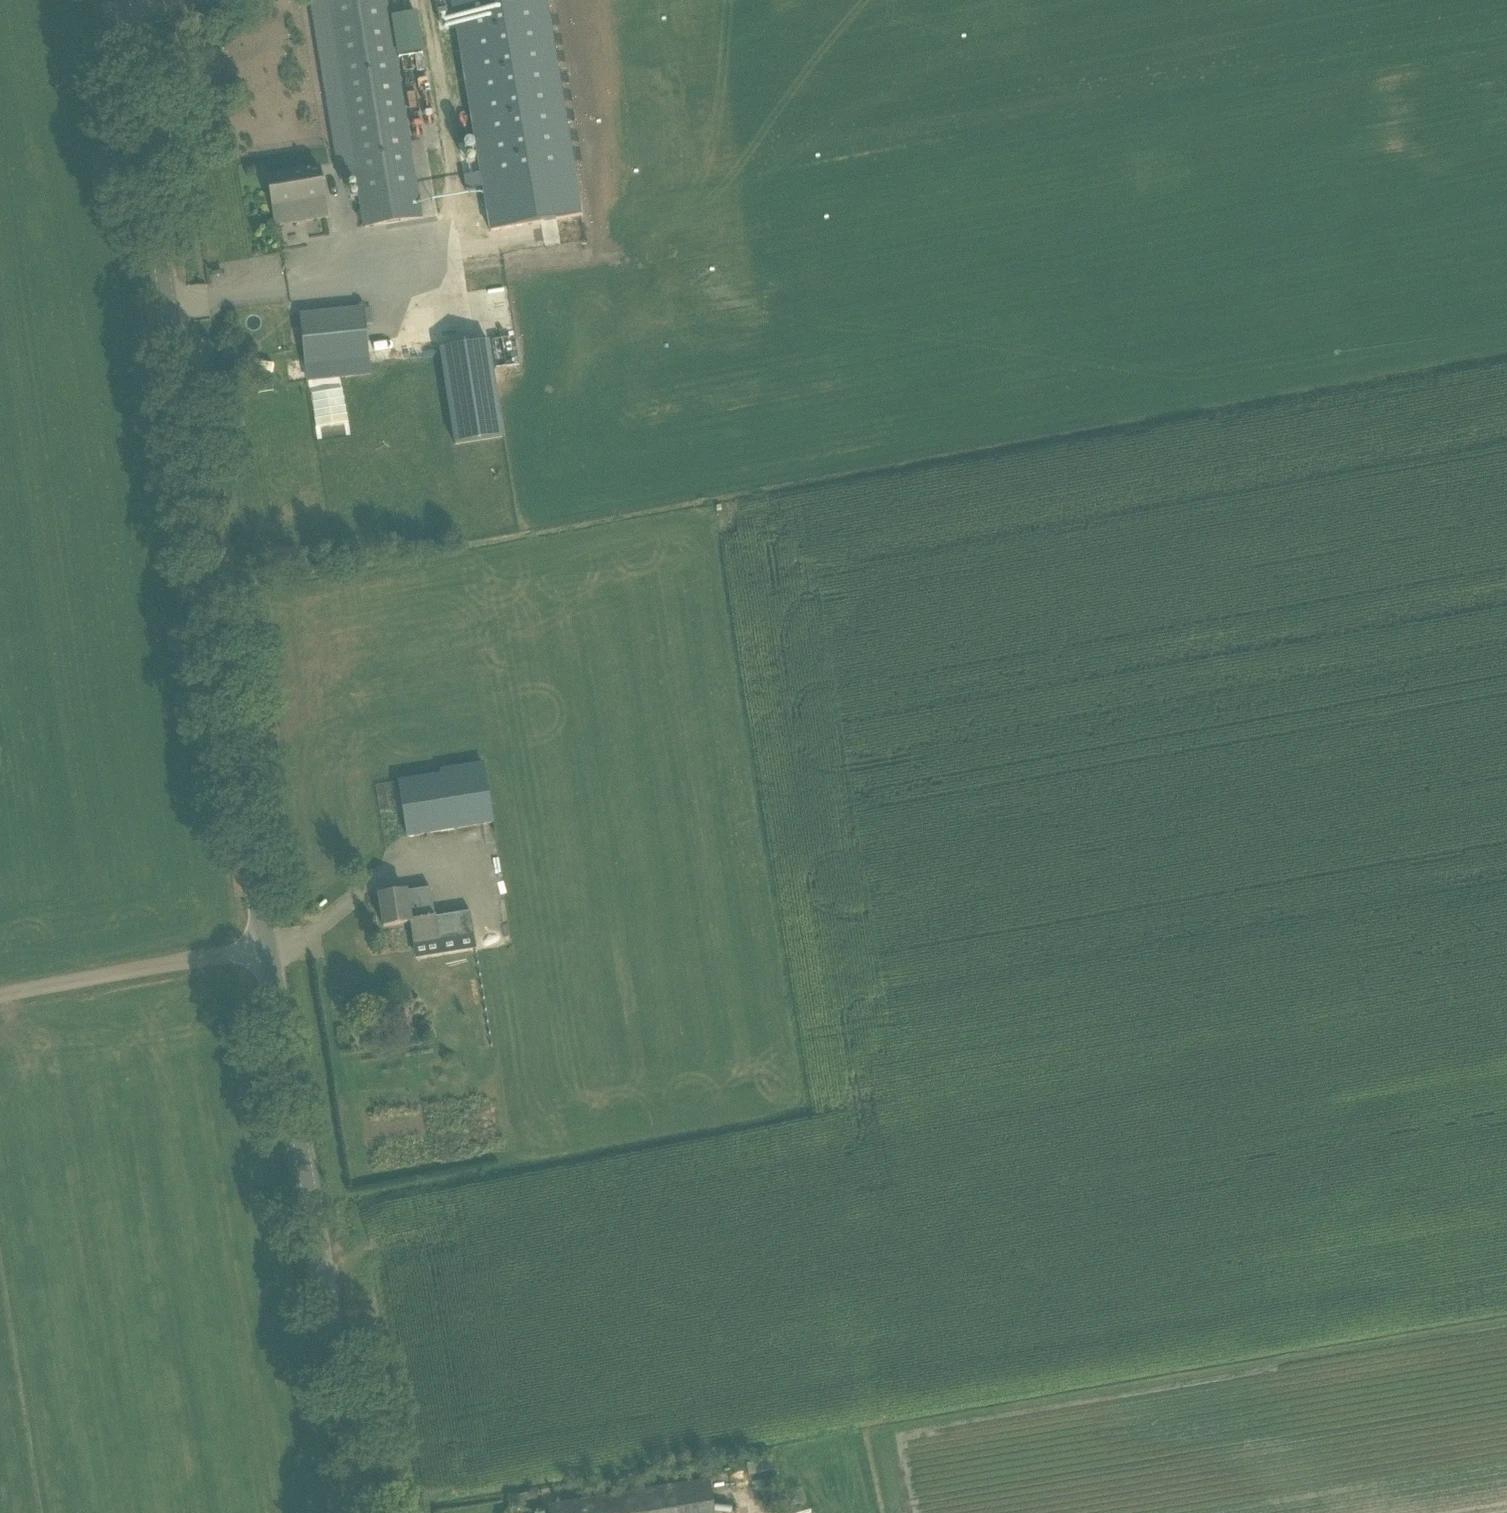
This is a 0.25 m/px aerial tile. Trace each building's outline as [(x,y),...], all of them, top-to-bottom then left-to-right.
[(365,227),(423,217),(386,0),(309,0),(338,173),(339,172),(340,182),(357,180),(365,227)] [(469,180),(457,182),(459,194),(471,192),(479,240),(570,225),(532,0),(438,0),(469,180)] [(273,209),(277,227),(327,217),(319,169),(268,177),(273,209)] [(285,245),(309,241),(306,222),(282,226),(285,245)] [(307,365),(309,381),(371,374),(364,309),(300,316),(305,366),(307,365)] [(455,445),(503,438),(488,342),(440,350),(455,445)] [(399,782),(408,838),(494,824),(485,769),(399,782)] [(399,894),(379,897),(384,927),(411,923),(414,945),(438,941),(434,917),(430,889),(399,894)] [(389,1021),(389,1042),(407,1042),(407,1021),(389,1021)] [(707,1470),(693,1473),(695,1482),(549,1507),(550,1512),(714,1512),(707,1470)]
